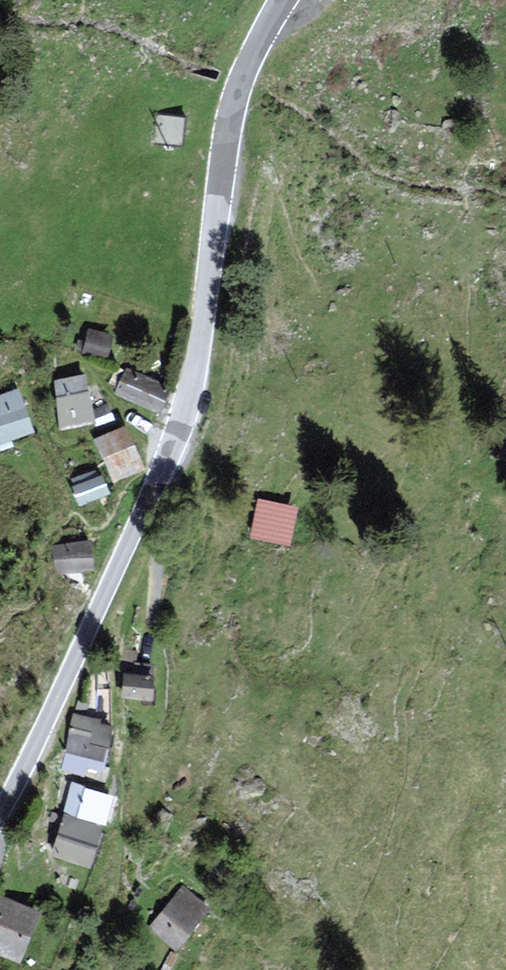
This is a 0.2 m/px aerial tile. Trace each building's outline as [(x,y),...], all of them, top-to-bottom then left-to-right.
[(183,148),(186,118),(157,116),(154,145),(183,148)] [(90,326),(83,354),(114,362),(121,334),(90,326)] [(110,386),(121,391),(131,369),(120,364),(110,386)] [(121,391),(119,396),(166,417),(180,385),(133,364),(131,369),(121,391)] [(92,375),(57,380),(64,431),(99,426),(92,375)] [(0,397),(0,446),(37,435),(23,390),(0,397)] [(134,426),(99,440),(116,483),(151,468),(134,426)] [(99,468),(71,481),(80,501),(108,488),(99,468)] [(293,506),(261,501),(256,532),(288,538),(293,506)] [(90,540),(56,546),(58,572),(92,567),(90,540)] [(128,668),(152,670),(152,658),(144,658),(145,651),(129,650),(128,668)] [(152,670),(128,668),(125,698),(139,699),(139,702),(145,702),(145,699),(158,700),(160,670),(152,670)] [(76,701),(71,727),(93,731),(95,718),(87,717),(90,704),(76,701)] [(115,722),(95,718),(93,731),(90,742),(111,746),(115,722)] [(71,727),(62,770),(85,775),(86,769),(105,772),(111,746),(90,742),(93,731),(71,727)] [(87,801),(91,787),(91,786),(72,781),(68,796),(69,797),(87,801)] [(69,797),(66,812),(109,823),(111,823),(118,794),(91,787),(87,801),(69,797)] [(62,811),(51,857),(98,868),(109,823),(66,812),(62,811)] [(189,884),(152,929),(180,952),(217,907),(189,884)] [(0,896),(0,955),(23,964),(43,909),(1,894),(0,896)]
